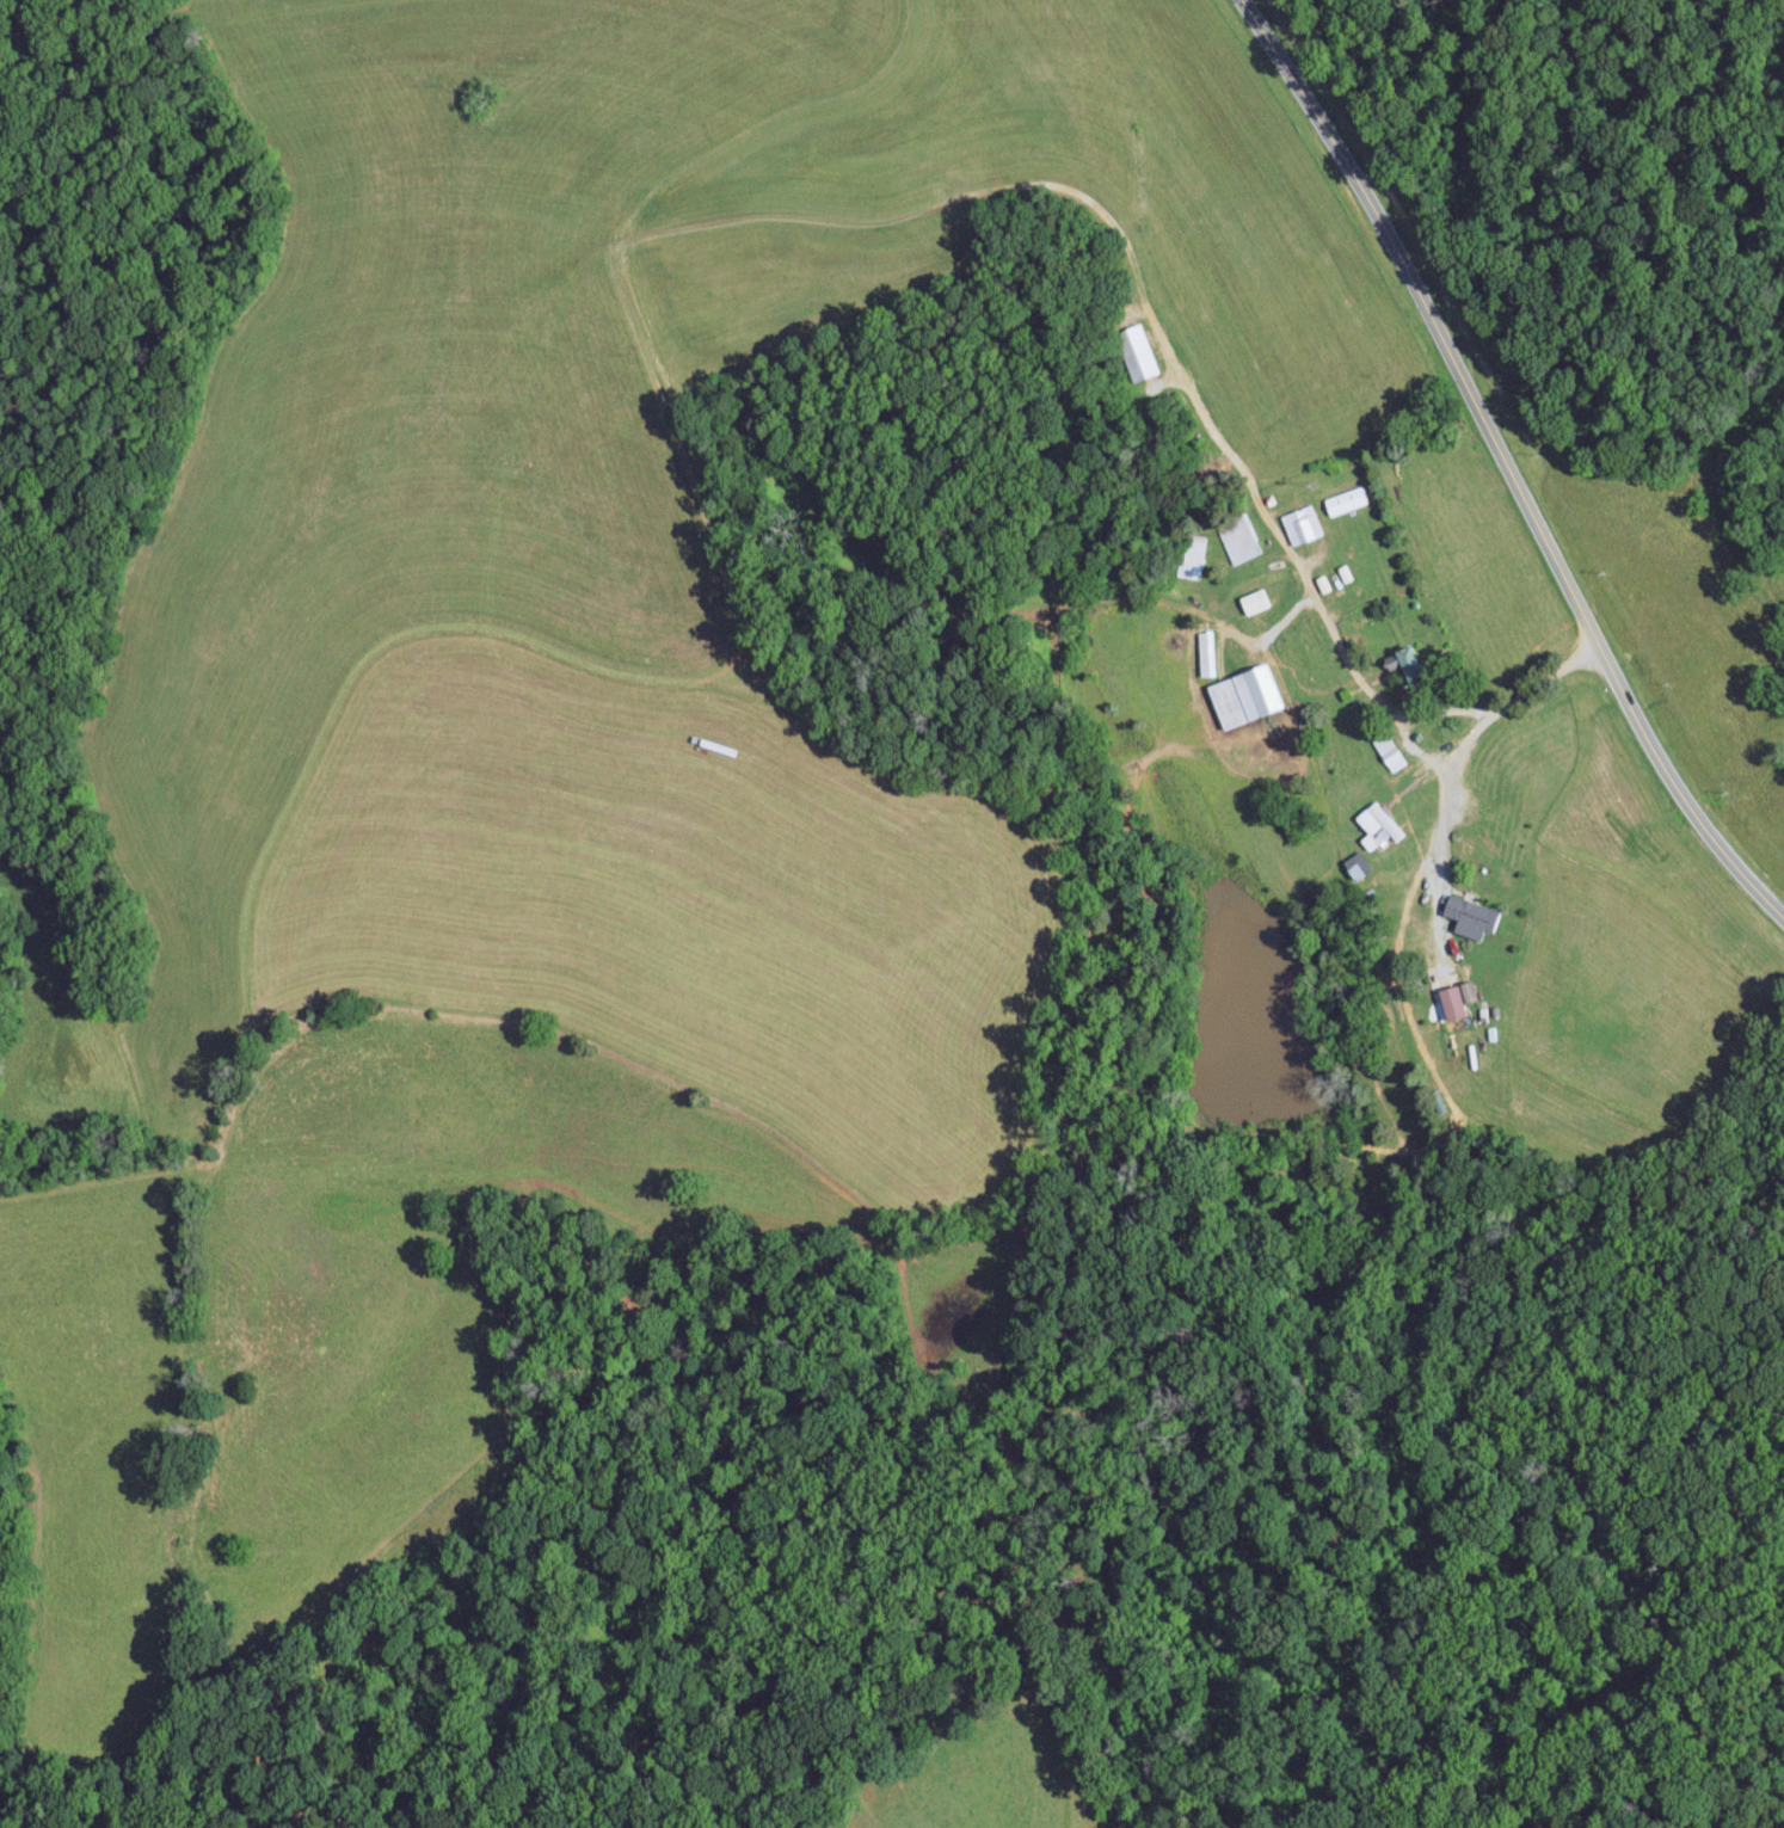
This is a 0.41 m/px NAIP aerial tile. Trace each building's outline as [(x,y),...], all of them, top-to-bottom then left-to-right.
[(1116,330),(1132,381),(1158,372),(1142,322),(1116,330)] [(1367,504),(1363,486),(1323,496),(1327,513),(1367,504)] [(1322,534),(1313,503),(1280,513),(1290,544),(1322,534)] [(1217,522),(1233,563),(1260,553),(1244,512),(1217,522)] [(1209,536),(1189,532),(1182,575),(1201,578),(1209,536)] [(1271,604),(1263,585),(1237,596),(1245,615),(1271,604)] [(1200,675),(1215,674),(1213,630),(1198,630),(1200,675)] [(1397,664),(1404,681),(1421,674),(1408,644),(1380,656),(1386,669),(1397,664)] [(1221,728),(1284,705),(1268,661),(1205,683),(1221,728)] [(1373,738),(1388,771),(1404,764),(1389,730),(1373,738)] [(1359,839),(1368,850),(1388,833),(1395,841),(1404,833),(1374,799),(1353,817),(1367,832),(1359,839)] [(1369,870),(1360,850),(1341,859),(1351,879),(1369,870)] [(1451,931),(1479,939),(1482,928),(1490,931),(1497,909),(1447,893),(1440,914),(1455,918),(1451,931)] [(1462,1002),(1476,998),(1471,978),(1457,982),(1462,1002)] [(1464,1014),(1455,983),(1435,989),(1445,1020),(1464,1014)]
